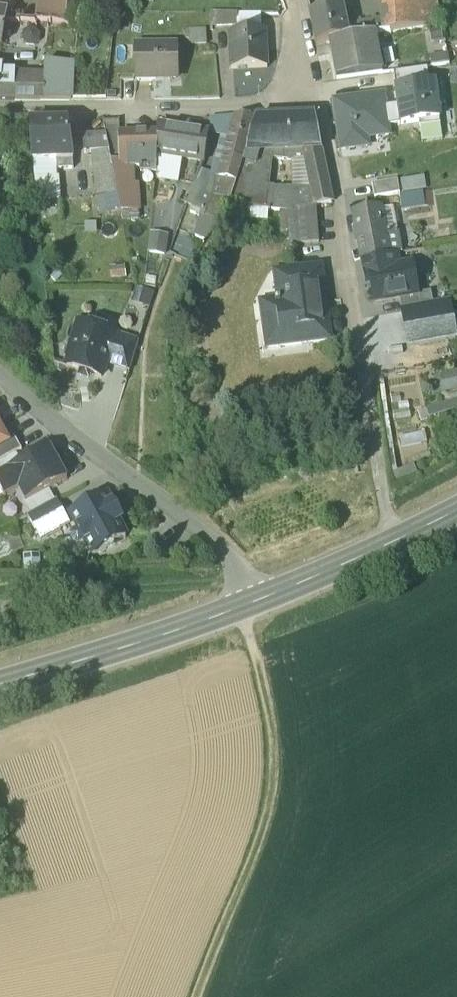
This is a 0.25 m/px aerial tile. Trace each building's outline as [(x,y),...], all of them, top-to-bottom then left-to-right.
[(66,26),(68,0),(40,0),(38,23),(66,26)] [(390,11),(437,7),(437,0),(389,0),(390,11)] [(437,7),(390,11),(391,34),(439,26),(437,7)] [(343,8),(310,15),(316,46),(330,43),(350,39),(347,28),(343,8)] [(0,13),(0,49),(6,50),(6,45),(6,33),(8,21),(9,14),(0,13)] [(236,15),(210,15),(210,29),(237,28),(236,15)] [(239,31),(263,30),(263,15),(239,16),(239,31)] [(46,32),(74,31),(74,26),(66,26),(38,23),(8,21),(6,33),(46,32)] [(378,22),(347,28),(350,39),(366,36),(375,35),(380,35),(378,22)] [(207,47),(206,30),(184,32),(185,48),(207,47)] [(74,31),(46,32),(46,49),(46,63),(73,66),(74,31)] [(46,32),(6,33),(6,45),(46,49),(46,32)] [(265,32),(227,34),(229,71),(268,69),(265,32)] [(350,39),(330,43),(337,81),(373,76),(383,75),(375,35),(366,36),(350,39)] [(177,82),(177,50),(137,51),(137,83),(177,82)] [(430,57),(432,68),(450,66),(448,54),(430,57)] [(46,86),(45,104),(73,104),(73,66),(46,63),(46,86)] [(396,90),(430,86),(428,70),(394,74),(396,90)] [(45,104),(46,86),(0,82),(0,103),(45,104)] [(440,84),(436,85),(430,86),(396,90),(399,111),(402,127),(420,124),(421,129),(441,126),(439,108),(443,107),(440,84)] [(384,98),(336,104),(343,152),(367,149),(366,141),(389,137),(388,129),(402,127),(399,111),(386,113),(384,98)] [(312,203),(315,211),(317,211),(333,206),(317,119),(256,121),(236,187),(229,210),(279,217),(291,219),(296,206),(312,203)] [(218,181),(217,182),(236,187),(256,121),(232,122),(218,181)] [(104,125),(106,138),(110,156),(112,166),(119,165),(119,134),(119,124),(104,125)] [(68,125),(32,126),(33,164),(46,163),(46,164),(57,164),(58,174),(74,173),(73,163),(68,125)] [(177,128),(158,126),(158,156),(173,158),(177,128)] [(210,133),(177,128),(173,158),(206,163),(210,133)] [(157,134),(119,134),(119,165),(120,173),(155,174),(157,140),(157,134)] [(106,138),(84,140),(85,158),(98,157),(110,156),(106,138)] [(110,156),(98,157),(100,171),(112,169),(112,166),(110,156)] [(100,171),(94,172),(96,189),(116,187),(114,177),(113,169),(112,169),(100,171)] [(217,182),(218,181),(201,175),(192,195),(188,208),(195,213),(206,217),(217,182)] [(132,176),(114,177),(116,187),(116,190),(133,189),(132,176)] [(427,179),(403,181),(404,193),(428,191),(427,179)] [(60,182),(36,184),(37,208),(61,206),(60,182)] [(400,198),(401,198),(399,183),(373,186),(375,201),(400,198)] [(116,187),(96,189),(98,201),(118,199),(116,190),(116,187)] [(133,189),(116,190),(122,216),(130,216),(138,216),(137,189),(133,189)] [(401,198),(400,198),(402,213),(425,210),(423,194),(401,198)] [(291,219),(279,217),(280,235),(288,234),(289,247),(319,245),(317,211),(315,211),(312,203),(296,206),(291,219)] [(380,212),(355,217),(363,264),(395,258),(401,256),(398,236),(385,238),(380,212)] [(206,217),(195,213),(180,250),(197,257),(221,222),(206,217)] [(138,216),(130,216),(131,225),(139,224),(138,216)] [(153,235),(149,256),(167,260),(172,239),(153,235)] [(395,258),(363,264),(369,294),(373,293),(375,306),(400,301),(418,298),(417,296),(412,266),(397,269),(395,258)] [(316,271),(275,277),(277,294),(319,289),(316,271)] [(319,289),(277,294),(279,305),(261,307),(263,326),(271,325),(275,352),(331,344),(328,323),(323,324),(319,289)] [(418,298),(400,301),(403,314),(434,308),(434,307),(431,294),(417,296),(418,298)] [(434,309),(403,315),(409,350),(456,341),(449,305),(434,307),(434,308),(434,309)] [(115,339),(79,327),(69,360),(71,361),(68,371),(102,382),(106,367),(115,339)] [(139,346),(115,339),(106,367),(130,375),(139,346)] [(22,453),(15,442),(0,450),(0,465),(22,453)] [(5,502),(19,494),(25,505),(25,506),(50,493),(67,483),(50,451),(23,467),(0,479),(0,493),(5,502)] [(0,465),(0,479),(23,467),(17,456),(0,465)] [(50,493),(25,506),(25,505),(23,506),(29,518),(33,516),(55,503),(50,493)] [(108,497),(93,505),(88,503),(83,506),(82,511),(71,517),(79,532),(73,535),(72,538),(75,544),(79,545),(85,542),(93,556),(126,538),(118,523),(121,521),(108,497)] [(68,526),(55,503),(33,516),(45,539),(68,526)]
